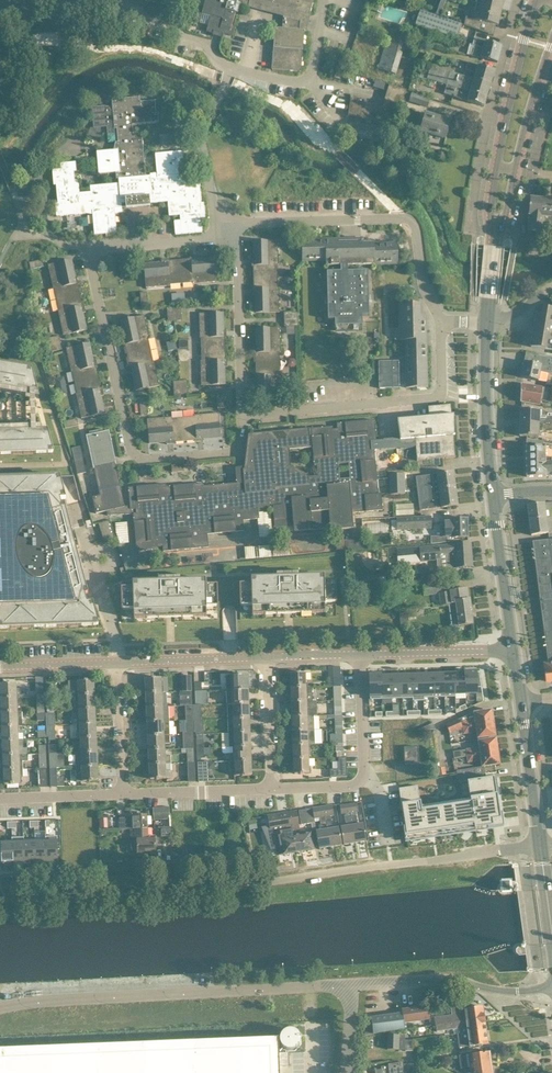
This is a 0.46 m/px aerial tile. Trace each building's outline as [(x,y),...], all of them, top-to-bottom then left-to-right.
[(186,19),(200,23),(208,25),(207,32),(213,33),(214,33),(214,34),(215,31),(223,33),(233,36),(235,27),(232,26),(235,13),(238,13),(240,4),(248,6),(250,6),(251,0),(198,0),(197,5),(190,3),(186,19)] [(310,15),(310,14),(314,0),(254,0),(310,15)] [(446,0),(436,0),(432,13),(441,16),(446,0)] [(482,5),(501,9),(504,0),(483,0),(482,5)] [(411,11),(413,7),(401,3),(400,7),(411,11)] [(467,17),(464,25),(473,28),(480,31),(480,30),(482,21),(496,25),(498,25),(501,9),(482,5),(480,13),(475,12),(473,19),(467,17)] [(457,39),(462,24),(420,11),(416,25),(457,39)] [(300,30),(301,19),(282,14),(282,15),(284,15),(283,19),(282,28),(275,28),(272,69),(301,72),(305,34),(305,30),(300,30)] [(417,52),(419,45),(406,41),(407,40),(388,34),(378,69),(395,74),(396,71),(397,72),(404,48),(417,52)] [(497,63),(502,46),(474,38),(473,45),(477,46),(474,56),(481,58),(497,63)] [(340,61),(338,69),(343,71),(345,71),(347,63),(340,61)] [(478,66),(468,63),(466,70),(476,73),(475,77),(491,82),(495,70),(478,65),(478,66)] [(474,79),(432,66),(431,70),(423,67),(420,76),(447,84),(444,94),(468,101),(484,106),(491,82),(475,77),(474,79)] [(336,69),(334,78),(340,80),(341,80),(343,71),(338,69),(336,69)] [(394,129),(406,90),(389,84),(382,107),(380,106),(380,105),(358,101),(359,99),(351,98),(348,116),(377,120),(377,123),(394,129)] [(427,107),(430,99),(412,93),(409,101),(427,107)] [(61,169),(53,170),(54,185),(56,185),(58,199),(59,199),(59,203),(56,204),(57,216),(86,214),(86,206),(92,206),(93,215),(95,235),(117,233),(115,214),(123,213),(122,203),(126,203),(126,205),(126,208),(151,206),(150,203),(168,202),(169,216),(180,215),(181,220),(174,221),(176,234),(202,232),(201,218),(205,218),(204,203),(202,203),(199,174),(187,175),(187,176),(180,173),(180,171),(179,167),(184,166),(183,151),(155,154),(157,173),(150,174),(150,176),(146,176),(146,174),(142,133),(134,134),(133,125),(159,123),(159,114),(160,114),(160,108),(156,108),(155,100),(141,102),(140,97),(130,98),(112,100),(113,111),(112,112),(109,107),(105,107),(92,108),(94,127),(90,128),(91,138),(101,137),(101,127),(107,126),(108,134),(115,134),(114,129),(117,129),(118,142),(118,143),(116,150),(113,150),(97,152),(99,174),(116,172),(116,180),(119,179),(119,183),(90,186),(91,192),(80,193),(78,180),(75,180),(74,171),(77,171),(76,162),(61,163),(61,169)] [(446,139),(451,121),(441,118),(426,113),(420,131),(430,134),(430,132),(445,137),(445,139),(446,139)] [(179,145),(189,144),(188,134),(178,135),(179,145)] [(531,197),(530,205),(529,205),(529,207),(530,207),(529,215),(530,215),(528,231),(544,232),(545,222),(551,223),(551,198),(548,197),(548,199),(531,197)] [(34,223),(48,222),(47,211),(33,213),(34,223)] [(351,238),(302,240),(302,251),(302,261),(326,260),(326,266),(341,265),(341,271),(326,271),(327,319),(335,319),(335,325),(362,325),(362,318),(368,317),(368,270),(347,271),(347,265),(375,265),(398,264),(398,243),(354,244),(354,240),(351,240),(351,238)] [(254,277),(278,276),(277,265),(279,265),(278,251),(278,240),(254,241),(255,264),(253,264),(254,277)] [(218,282),(216,258),(192,260),(192,259),(180,260),(182,284),(193,283),(193,284),(218,282)] [(31,269),(44,266),(43,260),(29,262),(31,269)] [(77,283),(72,260),(48,265),(53,289),(54,289),(57,300),(80,294),(78,282),(77,283)] [(146,288),(157,287),(171,286),(171,285),(182,284),(180,260),(167,261),(167,262),(144,264),(146,288)] [(278,288),(278,276),(254,277),(254,289),(255,289),(256,313),(280,312),(279,288),(278,288)] [(218,300),(225,299),(224,286),(217,286),(218,300)] [(141,306),(148,306),(147,292),(140,293),(141,306)] [(63,335),(76,332),(87,330),(82,307),(83,307),(80,294),(57,300),(59,311),(58,311),(63,335)] [(421,320),(420,303),(399,304),(400,341),(405,341),(406,388),(428,387),(426,327),(425,327),(425,320),(421,320)] [(543,307),(542,314),(537,313),(534,329),(551,332),(551,309),(543,307)] [(224,336),(223,313),(212,313),(199,313),(200,339),(201,339),(201,349),(226,349),(225,336),(224,336)] [(127,355),(150,351),(148,340),(149,340),(144,315),(121,320),(126,343),(125,343),(127,355)] [(256,364),(279,363),(279,353),(280,353),(280,327),(256,328),(257,351),(256,352),(256,364)] [(534,329),(531,347),(551,350),(551,332),(534,329)] [(45,339),(47,346),(60,343),(59,336),(45,339)] [(47,346),(48,353),(62,350),(60,343),(47,346)] [(95,366),(90,343),(66,348),(71,373),(72,372),(75,383),(99,378),(96,366),(95,366)] [(201,385),(214,385),(225,384),(225,361),(226,361),(226,349),(201,349),(202,361),(200,361),(201,385)] [(153,362),(150,351),(127,355),(130,368),(131,367),(136,390),(159,385),(154,362),(153,362)] [(521,377),(529,379),(538,381),(546,382),(548,373),(551,373),(551,357),(537,354),(535,364),(524,361),(521,377)] [(399,361),(379,361),(379,388),(399,388),(399,361)] [(38,394),(33,373),(21,372),(21,367),(0,363),(0,387),(38,394)] [(280,375),(279,363),(256,364),(256,377),(257,376),(258,400),(282,399),(281,375),(280,375)] [(64,377),(56,379),(60,394),(68,392),(64,377)] [(82,418),(105,413),(100,390),(101,390),(99,378),(75,383),(77,395),(82,418)] [(187,380),(180,381),(181,394),(188,394),(188,389),(187,380)] [(180,381),(173,381),(174,390),(174,395),(181,394),(180,381)] [(551,390),(543,388),(521,384),(520,402),(540,405),(541,400),(551,402),(551,390)] [(218,409),(225,408),(224,395),(217,395),(218,409)] [(287,405),(300,404),(300,397),(286,398),(287,405)] [(141,415),(148,415),(147,401),(140,402),(141,415)] [(116,464),(110,436),(109,430),(103,432),(102,429),(89,432),(90,435),(86,435),(93,469),(94,469),(100,495),(93,497),(96,513),(107,511),(108,515),(133,513),(133,518),(136,551),(158,549),(158,546),(162,545),(163,551),(208,547),(207,534),(244,531),(243,520),(258,519),(259,519),(259,512),(267,512),(267,508),(273,507),(274,528),(293,526),(294,531),(330,528),(330,530),(353,528),(352,513),(372,511),(383,510),(381,494),(378,494),(376,471),(375,452),(375,450),(397,448),(400,449),(404,449),(408,449),(412,448),(416,446),(416,448),(417,461),(453,458),(456,457),(454,436),(455,436),(454,415),(452,415),(451,405),(444,405),(428,407),(429,417),(398,419),(400,438),(384,440),(376,441),(375,420),(337,424),(338,429),(333,429),(333,427),(311,429),(249,434),(245,467),(244,469),(235,470),(237,483),(203,486),(203,483),(166,487),(166,484),(129,488),(130,505),(125,507),(116,464)] [(520,423),(551,424),(551,413),(547,413),(547,416),(546,414),(545,412),(544,411),(542,410),(539,410),(532,410),(522,409),(521,409),(520,423)] [(185,441),(198,440),(198,439),(221,437),(219,413),(208,414),(194,415),(194,417),(183,418),(185,441)] [(172,418),(172,417),(147,419),(149,443),(173,441),(173,442),(185,441),(183,418),(172,418)] [(65,428),(78,426),(77,419),(64,422),(65,428)] [(520,436),(526,436),(531,436),(539,437),(539,431),(551,431),(551,424),(520,423),(520,436)] [(1,454),(1,450),(11,450),(11,454),(36,453),(36,449),(52,448),(52,445),(50,439),(48,430),(47,430),(40,430),(0,431),(0,454),(1,454)] [(526,447),(526,448),(527,476),(527,477),(529,477),(530,477),(551,476),(551,446),(544,446),(543,441),(538,440),(531,440),(526,440),(526,447)] [(80,446),(72,448),(75,461),(83,459),(80,446)] [(77,474),(86,472),(83,459),(75,461),(77,474)] [(456,489),(453,472),(437,474),(416,477),(417,488),(418,494),(456,489)] [(390,494),(405,494),(404,474),(389,474),(390,494)] [(9,623),(9,628),(34,627),(34,622),(44,622),(45,626),(46,626),(46,622),(56,621),(56,626),(82,625),(81,621),(97,620),(93,601),(87,601),(85,594),(88,593),(64,503),(61,503),(60,499),(65,498),(60,479),(0,482),(0,623),(9,623)] [(442,508),(447,507),(458,506),(456,489),(418,494),(421,511),(442,508)] [(527,505),(529,520),(546,518),(551,517),(551,511),(551,510),(551,503),(544,503),(527,505)] [(396,515),(414,515),(414,504),(396,504),(396,515)] [(431,517),(397,518),(397,529),(397,530),(423,528),(432,528),(431,524),(431,517)] [(529,520),(531,535),(548,533),(551,533),(551,517),(546,518),(529,520)] [(443,537),(432,537),(432,544),(447,542),(447,541),(447,537),(447,536),(452,536),(452,538),(457,537),(468,537),(467,519),(459,519),(457,519),(452,520),(452,521),(445,522),(442,522),(443,536),(443,537)] [(110,520),(99,523),(100,525),(104,539),(104,541),(115,538),(110,520)] [(118,543),(130,542),(129,522),(117,522),(118,543)] [(362,540),(346,540),(346,550),(362,549),(362,540)] [(537,541),(550,648),(548,648),(549,653),(551,653),(551,659),(551,540),(549,540),(544,540),(537,541)] [(419,548),(397,549),(398,564),(421,562),(437,560),(441,560),(440,554),(448,554),(449,568),(455,568),(473,567),(471,543),(469,543),(457,544),(454,544),(447,545),(440,546),(419,548)] [(251,582),(239,583),(240,600),(252,600),(252,605),(252,614),(266,613),(265,609),(276,609),(276,610),(276,613),(277,613),(285,613),(285,608),(292,608),(292,612),(295,612),(300,612),(301,612),(301,608),(312,608),(312,609),(312,612),(325,611),(325,602),(325,597),(336,597),(336,581),(336,579),(324,580),(324,576),(324,574),(298,575),(298,576),(298,579),(295,579),(295,577),(295,573),(279,573),(280,577),(280,580),(277,580),(276,577),(276,576),(251,577),(251,580),(251,582)] [(133,587),(121,587),(122,605),(133,604),(133,609),(134,618),(147,617),(147,614),(157,613),(158,614),(158,617),(159,617),(167,617),(167,612),(174,612),(174,616),(181,616),(182,616),(183,616),(183,612),(193,612),(193,614),(193,616),(207,615),(206,607),(206,606),(206,601),(218,601),(217,585),(217,584),(206,584),(205,584),(205,579),(205,578),(180,579),(180,580),(180,583),(177,583),(177,580),(177,578),(177,577),(161,577),(161,578),(161,581),(161,584),(158,584),(158,581),(158,580),(132,581),(133,587)] [(438,581),(423,583),(424,589),(425,595),(432,594),(432,590),(439,589),(438,581)] [(440,593),(440,596),(441,605),(449,604),(451,604),(451,603),(451,601),(456,601),(458,600),(468,599),(467,588),(456,589),(450,590),(450,592),(440,593)] [(456,601),(451,601),(451,603),(451,604),(456,603),(457,608),(458,615),(459,626),(473,624),(471,606),(470,599),(468,599),(458,600),(456,601)] [(415,607),(399,609),(400,614),(407,613),(407,616),(416,615),(415,607)] [(340,667),(329,667),(329,679),(334,679),(334,686),(341,686),(340,667)] [(296,673),(291,673),(292,687),(306,687),(306,681),(306,672),(305,673),(299,673),(299,672),(296,672),(296,673)] [(479,672),(465,672),(465,674),(466,694),(477,693),(483,693),(482,688),(479,672)] [(241,675),(241,674),(238,674),(238,675),(226,676),(227,690),(248,689),(247,675),(241,675)] [(444,674),(433,675),(434,697),(445,697),(444,674)] [(455,674),(444,674),(445,697),(456,697),(456,694),(455,694),(455,674)] [(465,674),(455,674),(455,694),(456,694),(466,694),(465,674)] [(191,675),(182,676),(182,691),(192,691),(192,683),(191,675)] [(381,675),(369,675),(370,700),(382,699),(381,676),(381,675)] [(412,675),(402,676),(403,698),(413,698),(412,675)] [(423,675),(412,675),(413,698),(413,701),(424,700),(424,698),(423,675)] [(433,675),(423,675),(424,698),(434,697),(433,675)] [(381,676),(382,699),(392,699),(391,676),(381,676)] [(402,676),(391,676),(392,699),(403,698),(402,676)] [(152,678),(146,678),(147,693),(162,692),(163,692),(163,686),(162,686),(161,678),(155,678),(155,677),(152,677),(152,678)] [(87,680),(84,680),(68,681),(69,696),(78,695),(94,695),(93,680),(87,680)] [(6,683),(1,683),(1,698),(21,697),(27,697),(27,694),(27,688),(16,689),(15,683),(9,683),(9,682),(6,683)] [(313,701),(312,687),(306,687),(292,687),(292,702),(313,701)] [(234,704),(248,703),(248,689),(227,690),(227,704),(234,704)] [(182,691),(180,691),(180,692),(180,705),(185,705),(193,705),(192,700),(192,691),(182,691)] [(162,692),(147,693),(147,707),(163,707),(167,706),(166,692),(163,692),(162,692)] [(72,710),(95,709),(94,695),(78,695),(69,696),(70,710),(72,710)] [(21,697),(1,698),(2,712),(17,711),(22,711),(21,697)] [(313,701),(292,702),(293,716),(314,715),(317,715),(317,711),(317,701),(313,701)] [(249,718),(248,703),(234,704),(227,704),(228,719),(232,718),(249,718)] [(186,720),(195,720),(194,710),(194,705),(193,705),(185,705),(186,720)] [(148,721),(165,721),(169,721),(169,706),(163,707),(147,707),(148,721)] [(73,724),(78,724),(95,723),(95,709),(72,710),(73,724)] [(45,710),(38,711),(38,720),(47,720),(46,713),(45,713),(45,710)] [(53,713),(53,710),(48,710),(48,713),(46,713),(47,720),(47,725),(55,724),(55,720),(55,719),(55,713),(53,713)] [(459,719),(446,725),(450,733),(455,730),(463,727),(494,723),(492,712),(490,710),(486,711),(474,713),(462,718),(462,721),(462,723),(461,723),(459,719)] [(17,711),(2,712),(2,727),(20,726),(22,726),(22,711),(17,711)] [(342,729),(342,714),(335,715),(327,715),(327,719),(335,718),(335,729),(342,729)] [(293,731),(315,730),(314,715),(293,716),(293,731)] [(232,718),(228,719),(228,733),(234,732),(249,732),(249,718),(234,718),(232,718)] [(201,719),(195,720),(195,731),(204,731),(203,719),(201,720),(201,719)] [(186,732),(183,732),(183,734),(193,734),(193,732),(195,732),(195,720),(186,720),(186,732)] [(149,736),(164,735),(170,735),(169,721),(165,721),(148,721),(149,736)] [(78,730),(76,730),(77,738),(81,738),(96,737),(95,723),(78,724),(78,730)] [(496,736),(494,723),(463,727),(464,734),(477,732),(478,738),(496,736)] [(55,730),(55,724),(47,725),(47,730),(47,737),(56,736),(55,730)] [(3,741),(19,740),(18,732),(20,732),(20,726),(2,727),(3,741)] [(336,735),(330,735),(330,744),(336,743),(343,743),(342,729),(335,729),(336,735)] [(294,745),(310,744),(315,744),(315,730),(293,731),(294,745)] [(234,732),(228,733),(229,747),(250,747),(249,732),(234,732)] [(194,740),(193,734),(183,734),(183,748),(187,748),(194,748),(194,740)] [(149,750),(166,749),(166,743),(170,743),(170,735),(164,735),(149,736),(149,750)] [(75,753),(97,752),(96,737),(81,738),(82,746),(80,746),(80,752),(75,752),(75,753)] [(466,750),(453,751),(454,758),(467,756),(480,754),(498,751),(496,738),(485,740),(478,741),(479,747),(466,750)] [(23,748),(23,740),(19,740),(3,741),(4,755),(28,754),(28,748),(23,748)] [(343,743),(336,743),(336,752),(336,758),(339,758),(343,757),(347,757),(346,751),(343,751),(343,743)] [(294,759),(308,759),(308,750),(310,750),(310,744),(294,745),(294,759)] [(251,761),(250,747),(229,747),(222,747),(222,752),(224,754),(230,753),(230,762),(251,761)] [(405,765),(419,764),(418,747),(404,747),(405,765)] [(167,756),(166,749),(149,750),(150,764),(171,763),(171,755),(167,756)] [(480,754),(467,756),(468,762),(481,760),(482,760),(483,766),(484,766),(496,764),(500,764),(498,751),(480,754)] [(76,767),(97,766),(97,752),(75,753),(76,767)] [(4,770),(23,769),(23,761),(28,761),(28,760),(32,760),(32,754),(28,754),(4,755),(4,770)] [(347,767),(347,758),(333,758),(333,761),(339,761),(339,769),(330,769),(331,777),(337,777),(347,777),(347,767)] [(308,766),(308,759),(294,759),(295,774),(300,774),(303,774),(303,773),(311,773),(311,766),(308,766)] [(251,761),(230,762),(230,770),(234,770),(234,776),(236,776),(242,776),(245,776),(245,775),(251,775),(251,761)] [(204,762),(198,762),(199,782),(208,781),(207,762),(204,762)] [(159,779),(159,778),(172,778),(171,763),(150,764),(151,779),(156,779),(157,779),(159,779)] [(92,782),(92,781),(98,781),(97,766),(76,767),(76,782),(89,781),(89,782),(92,782)] [(39,787),(47,787),(47,768),(40,768),(38,768),(39,787)] [(457,771),(456,771),(457,773),(458,779),(475,776),(474,768),(457,771)] [(19,769),(4,770),(5,784),(8,784),(8,788),(19,788),(19,787),(18,787),(18,784),(20,784),(22,783),(21,777),(23,777),(23,776),(23,769),(19,769)] [(418,786),(399,788),(399,790),(400,793),(402,805),(405,828),(407,840),(424,838),(424,839),(426,839),(425,837),(426,837),(440,835),(441,837),(443,836),(442,835),(443,835),(443,834),(457,832),(458,834),(460,834),(459,832),(460,832),(474,829),(475,831),(477,831),(476,830),(477,829),(491,827),(492,829),(493,829),(492,821),(500,819),(499,813),(497,797),(497,796),(497,795),(496,795),(495,788),(496,788),(495,786),(494,779),(494,778),(486,779),(467,782),(470,799),(421,807),(418,786)] [(353,803),(349,804),(350,813),(350,812),(355,843),(366,841),(364,823),(358,824),(356,812),(358,811),(357,803),(353,803)] [(344,805),(340,805),(341,814),(346,813),(346,815),(344,815),(346,826),(341,827),(344,845),(355,843),(350,812),(350,813),(349,804),(344,805)] [(328,806),(323,807),(324,817),(326,816),(331,847),(342,845),(340,834),(339,827),(333,828),(332,821),(331,816),(334,815),(333,805),(328,806)] [(169,807),(161,807),(161,819),(169,818),(170,818),(170,813),(169,807)] [(314,808),(313,808),(314,818),(320,817),(320,822),(322,830),(316,831),(318,838),(319,848),(331,847),(326,816),(324,817),(323,807),(321,807),(314,808)] [(313,808),(306,810),(308,824),(311,823),(315,822),(314,818),(313,808)] [(306,810),(299,811),(301,825),(308,824),(306,810)] [(296,811),(289,812),(292,830),(299,829),(299,826),(296,811)] [(131,820),(120,820),(121,829),(131,829),(136,829),(147,828),(147,815),(137,815),(137,812),(130,812),(130,818),(131,820)] [(289,812),(268,816),(270,826),(271,830),(269,831),(272,849),(281,848),(282,854),(296,852),(293,834),(292,830),(289,812)] [(108,818),(99,819),(100,828),(108,828),(108,818)] [(171,827),(161,827),(161,828),(162,837),(171,836),(171,827)] [(147,837),(147,828),(136,829),(138,855),(156,854),(155,836),(147,837)] [(297,834),(293,834),(296,852),(315,849),(313,838),(312,831),(297,834)] [(46,836),(45,836),(45,839),(46,839),(47,862),(58,861),(58,836),(46,836)] [(12,838),(12,843),(13,863),(24,862),(24,840),(24,837),(23,837),(12,838)] [(24,840),(24,862),(35,862),(35,839),(24,840)] [(45,839),(35,839),(35,862),(47,862),(46,839),(45,839)] [(12,843),(1,843),(1,863),(13,863),(12,843)] [(509,882),(501,883),(502,892),(510,892),(509,882)] [(430,1019),(428,1006),(402,1009),(403,1013),(404,1022),(430,1019)] [(465,1013),(434,1017),(435,1025),(436,1025),(485,1019),(483,1006),(465,1009),(465,1013)] [(405,1029),(404,1022),(403,1013),(371,1017),(373,1034),(405,1029)] [(460,1028),(461,1033),(486,1030),(485,1019),(436,1025),(437,1031),(460,1028)] [(292,1049),(295,1048),(298,1045),(300,1042),(301,1038),(301,1035),(299,1032),(297,1029),(294,1027),(290,1026),(287,1027),(284,1028),(281,1031),(279,1034),(279,1038),(279,1042),(281,1045),(284,1048),(288,1049),(292,1049)] [(458,1033),(460,1048),(488,1044),(486,1030),(461,1033),(458,1033)] [(398,1050),(399,1035),(388,1034),(387,1049),(398,1050)] [(280,1066),(290,1066),(289,1053),(279,1053),(279,1052),(279,1038),(130,1044),(0,1049),(0,1072),(280,1072),(280,1066)] [(413,1051),(413,1041),(405,1041),(405,1050),(405,1051),(413,1051)] [(464,1068),(465,1072),(492,1072),(489,1052),(479,1053),(469,1055),(470,1067),(464,1068)] [(403,1065),(403,1062),(399,1063),(388,1064),(388,1066),(381,1067),(382,1072),(404,1072),(403,1065)] [(417,1063),(403,1065),(404,1072),(417,1072),(417,1063)]
